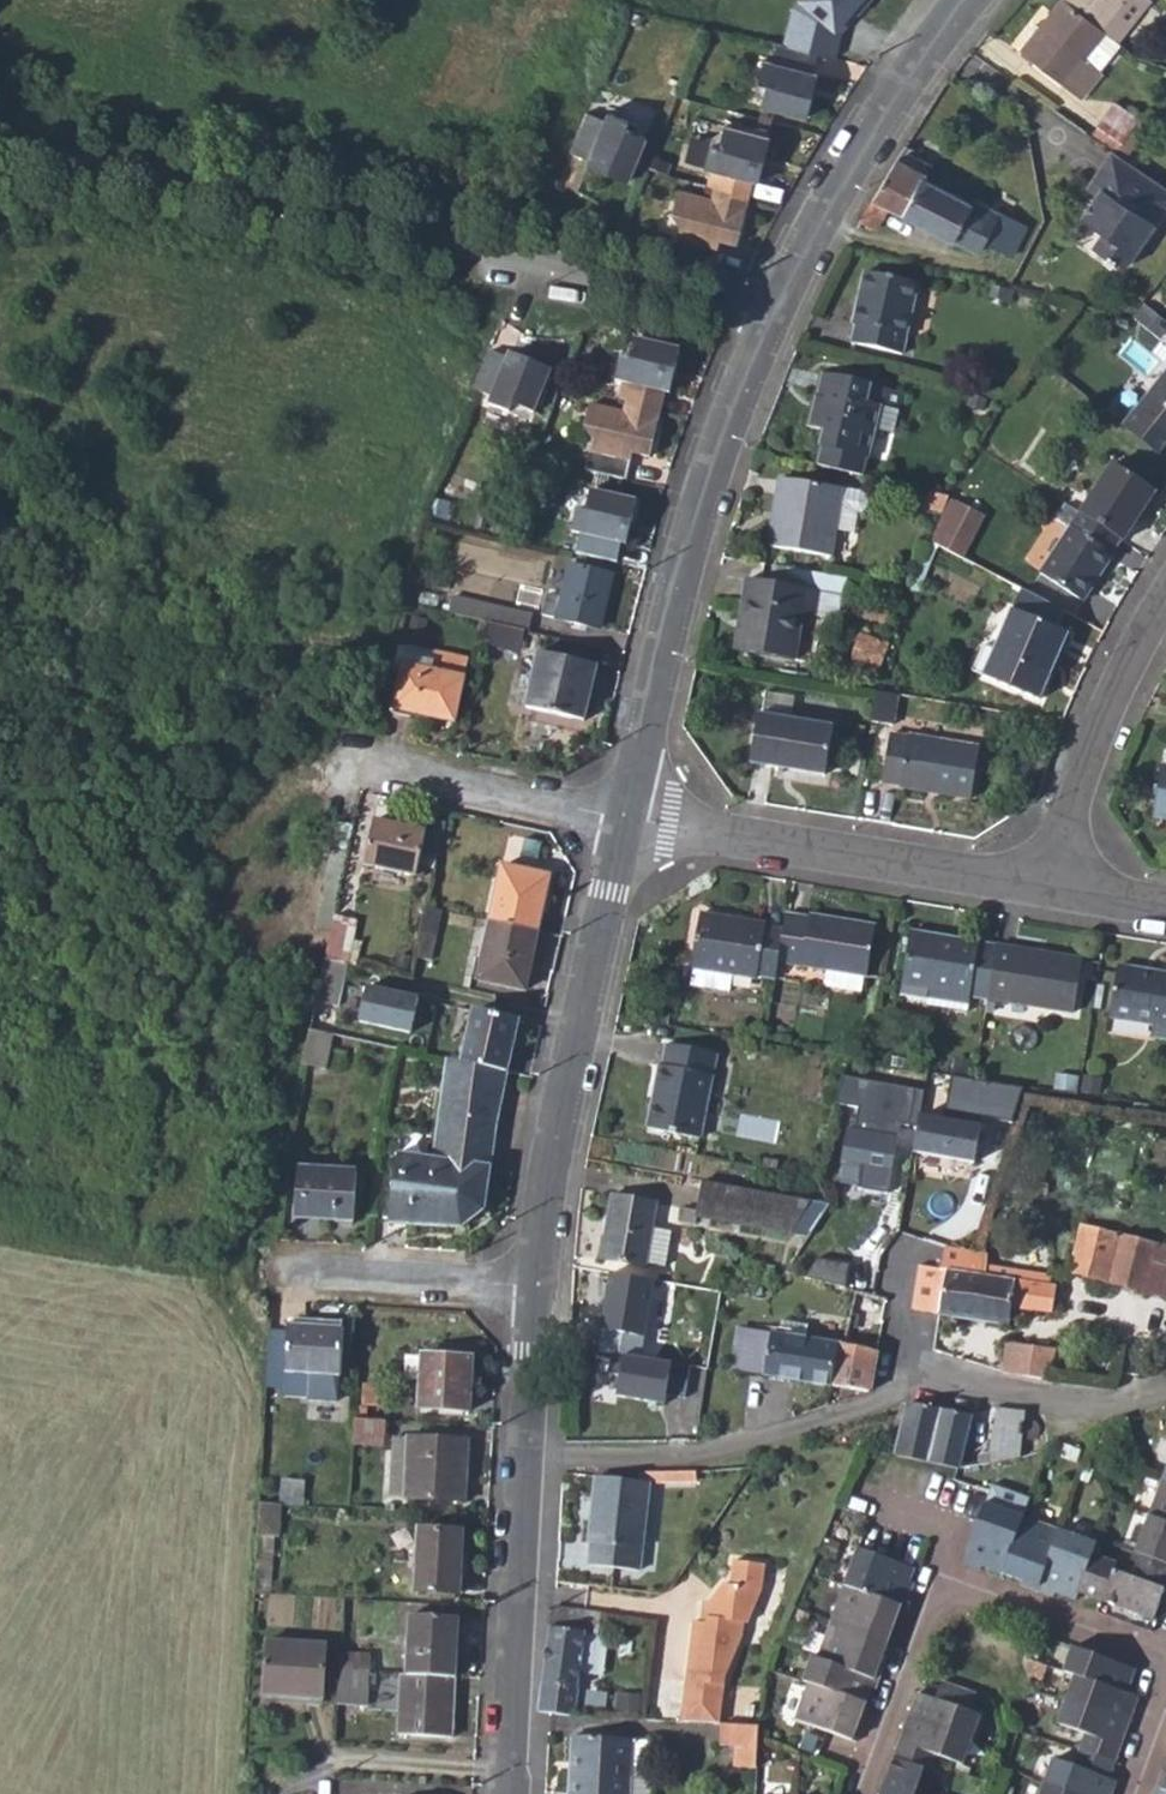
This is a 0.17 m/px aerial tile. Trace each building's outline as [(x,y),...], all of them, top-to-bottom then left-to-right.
[(840,34),(869,0),(800,0),(840,34)] [(1106,32),(1105,31),(1066,0),(1060,0),(1041,24),(1032,35),(1021,50),(1082,99),(1102,73),(1085,59),(1106,32)] [(1105,31),(1130,0),(1066,0),(1105,31)] [(1150,0),(1130,0),(1105,31),(1106,32),(1118,41),(1150,0)] [(1025,30),(1032,35),(1041,24),(1034,19),(1025,30)] [(1118,41),(1106,32),(1085,59),(1102,73),(1124,46),(1118,41)] [(811,113),(816,91),(810,90),(816,65),(820,46),(779,36),(774,55),(768,54),(760,85),(768,98),(766,103),(811,113)] [(810,90),(816,91),(822,66),(816,65),(810,90)] [(1103,120),(1127,137),(1139,120),(1115,104),(1103,120)] [(567,153),(586,161),(610,171),(608,176),(626,184),(643,143),(638,141),(635,127),(606,116),(603,122),(583,114),(567,153)] [(738,238),(752,177),(757,153),(763,154),(768,131),(722,120),(719,127),(708,134),(702,164),(708,166),(703,187),(708,188),(706,198),(670,191),(664,214),(678,225),(671,257),(713,265),(718,243),(708,240),(711,232),(720,234),(738,238)] [(1117,150),(1127,137),(1103,120),(1093,134),(1117,150)] [(931,164),(904,148),(873,198),(887,206),(904,216),(923,179),(931,164)] [(1165,202),(1165,189),(1110,149),(1097,170),(1106,177),(1096,191),(1080,214),(1100,230),(1090,243),(1105,254),(1103,258),(1109,262),(1112,258),(1122,265),(1165,202)] [(752,177),(758,179),(763,154),(757,153),(752,177)] [(584,168),(608,176),(610,171),(586,161),(584,168)] [(1086,184),(1096,191),(1106,177),(1097,170),(1086,184)] [(972,203),(923,179),(904,216),(978,253),(984,243),(1011,256),(1027,225),(975,198),(972,203)] [(874,229),(887,206),(873,198),(860,221),(874,229)] [(708,240),(718,243),(720,234),(711,232),(708,240)] [(852,344),(901,354),(917,283),(866,272),(853,324),(856,325),(852,344)] [(649,451),(664,386),(668,367),(675,369),(681,344),(633,334),(631,340),(618,346),(612,375),(619,377),(614,398),(620,399),(617,411),(582,404),(577,425),(591,438),(584,468),(625,477),(630,457),(622,454),(623,446),(632,448),(649,451)] [(546,372),(526,363),(524,368),(502,358),(485,351),(468,393),(485,401),(484,406),(512,418),(522,414),(528,417),(546,372)] [(502,358),(524,368),(526,363),(504,353),(502,358)] [(664,386),(671,388),(675,369),(668,367),(664,386)] [(1125,421),(1160,451),(1165,444),(1165,372),(1125,421)] [(867,458),(869,458),(881,406),(869,402),(872,385),(821,373),(808,428),(822,431),(819,447),(821,447),(818,464),(863,475),(867,458)] [(622,454),(630,457),(632,448),(623,446),(622,454)] [(1112,465),(1080,513),(1120,539),(1122,541),(1153,491),(1112,465)] [(832,556),(836,530),(842,490),(781,480),(774,521),(770,521),(767,546),(832,556)] [(575,534),(571,553),(614,563),(618,544),(622,524),(629,525),(634,501),(585,490),(583,497),(576,501),(569,533),(575,534)] [(836,530),(854,533),(857,514),(863,514),(867,511),(870,506),(869,500),(866,495),(861,493),(842,490),(836,530)] [(929,541),(935,544),(958,501),(948,495),(929,541)] [(983,516),(958,501),(935,544),(961,557),(983,516)] [(1110,555),(1120,539),(1080,513),(1066,504),(1056,520),(1069,529),(1041,573),(1083,601),(1111,557),(1110,555)] [(618,544),(624,546),(629,525),(622,524),(618,544)] [(609,575),(567,565),(559,599),(544,595),(540,616),(597,629),(609,575)] [(734,651),(794,659),(803,615),(813,615),(817,591),(746,580),(734,651)] [(1062,611),(1022,589),(1012,611),(1055,629),(1062,611)] [(452,598),(447,614),(489,623),(523,631),(526,632),(530,615),(452,598)] [(1012,611),(994,651),(984,676),(1037,699),(1066,633),(1055,629),(1012,611)] [(518,651),(523,631),(489,623),(484,643),(518,651)] [(401,667),(431,673),(436,655),(396,645),(392,664),(401,667)] [(970,670),(984,676),(994,651),(981,645),(970,670)] [(524,708),(570,718),(578,685),(590,687),(595,666),(537,653),(524,708)] [(466,661),(436,655),(431,673),(401,667),(391,714),(411,718),(412,714),(453,723),(466,661)] [(570,718),(582,720),(590,687),(578,685),(570,718)] [(891,723),(897,694),(877,690),(872,720),(891,723)] [(750,763),(824,775),(832,727),(758,715),(750,763)] [(901,787),(970,798),(978,746),(908,735),(906,738),(889,735),(881,782),(899,785),(901,787)] [(1165,819),(1165,765),(1161,765),(1152,816),(1165,819)] [(414,877),(418,857),(422,841),(424,832),(372,821),(363,866),(414,877)] [(418,857),(434,859),(438,845),(422,841),(418,857)] [(500,866),(488,922),(535,933),(547,876),(500,866)] [(432,936),(438,912),(426,909),(421,934),(432,936)] [(807,917),(785,913),(782,932),(777,963),(828,971),(864,976),(867,977),(875,925),(809,915),(807,917)] [(765,925),(700,914),(691,968),(693,969),(691,986),(728,992),(731,976),(756,980),(756,976),(774,979),(777,963),(782,932),(764,929),(765,925)] [(353,921),(330,916),(322,957),(344,963),(353,921)] [(523,990),(535,933),(488,922),(476,980),(523,990)] [(988,999),(996,946),(909,932),(899,993),(926,998),(925,1005),(966,1011),(969,996),(988,999)] [(1083,960),(996,946),(988,999),(1074,1013),(1083,960)] [(332,1034),(347,963),(344,963),(322,957),(306,1029),(332,1034)] [(1165,1039),(1165,974),(1118,966),(1110,1017),(1153,1024),(1151,1037),(1165,1039)] [(864,976),(828,971),(826,986),(862,991),(864,976)] [(418,998),(366,987),(358,1021),(410,1033),(418,998)] [(471,1012),(460,1063),(505,1072),(516,1022),(471,1012)] [(646,1128),(699,1138),(715,1055),(665,1045),(661,1066),(656,1066),(646,1128)] [(499,1097),(505,1072),(460,1063),(445,1059),(433,1157),(398,1153),(387,1222),(458,1226),(483,1209),(490,1156),(495,1124),(499,1097)] [(860,1187),(888,1190),(901,1120),(920,1123),(922,1113),(926,1089),(845,1073),(837,1102),(861,1105),(856,1127),(848,1126),(843,1159),(864,1163),(860,1187)] [(951,1075),(943,1117),(983,1123),(984,1118),(1011,1122),(1023,1086),(951,1075)] [(920,1123),(916,1151),(978,1161),(983,1123),(943,1117),(922,1113),(920,1123)] [(294,1219),(332,1222),(333,1212),(352,1214),(355,1173),(296,1169),(294,1219)] [(701,1180),(699,1192),(800,1213),(809,1200),(701,1180)] [(695,1214),(787,1232),(800,1213),(699,1192),(695,1214)] [(644,1266),(645,1264),(652,1227),(656,1205),(611,1196),(600,1258),(644,1266)] [(332,1222),(352,1223),(352,1214),(333,1212),(332,1222)] [(826,1281),(886,1294),(901,1232),(841,1218),(827,1275),(826,1281)] [(1157,1294),(1164,1266),(1165,1266),(1165,1244),(1079,1222),(1068,1270),(1157,1294)] [(645,1264),(663,1267),(671,1232),(652,1227),(645,1264)] [(938,1246),(945,1247),(971,1251),(973,1233),(941,1228),(938,1246)] [(1057,1266),(971,1251),(945,1247),(940,1268),(945,1271),(940,1312),(1009,1323),(1012,1307),(1050,1311),(1057,1266)] [(913,1308),(940,1312),(945,1271),(940,1268),(918,1266),(917,1271),(902,1269),(899,1290),(915,1293),(913,1308)] [(1165,1297),(1165,1266),(1164,1266),(1157,1294),(1165,1297)] [(776,1333),(737,1327),(732,1359),(731,1369),(870,1390),(886,1294),(826,1281),(827,1275),(807,1270),(798,1305),(810,1309),(807,1322),(780,1320),(776,1333)] [(653,1280),(609,1272),(599,1328),(643,1336),(653,1280)] [(286,1326),(283,1389),(336,1392),(341,1330),(286,1326)] [(1028,1378),(1033,1345),(1006,1341),(1001,1367),(1000,1374),(1028,1378)] [(1053,1348),(1033,1345),(1028,1378),(1049,1381),(1053,1348)] [(682,1399),(688,1366),(611,1352),(607,1373),(618,1375),(615,1396),(662,1404),(664,1395),(682,1399)] [(420,1354),(420,1356),(418,1382),(417,1408),(469,1410),(472,1357),(420,1354)] [(403,1381),(418,1382),(420,1356),(404,1355),(403,1381)] [(906,1403),(895,1455),(957,1468),(969,1415),(906,1403)] [(1023,1423),(1024,1413),(995,1409),(988,1452),(978,1455),(979,1464),(1021,1457),(1021,1443),(1023,1440),(1027,1442),(1030,1443),(1034,1443),(1038,1441),(1040,1438),(1042,1435),(1041,1431),(1039,1426),(1035,1423),(1030,1423),(1026,1424),(1023,1423)] [(381,1444),(382,1420),(353,1419),(352,1442),(381,1444)] [(389,1495),(403,1496),(406,1438),(393,1437),(389,1495)] [(466,1441),(406,1438),(403,1496),(463,1500),(466,1441)] [(689,1471),(665,1472),(665,1482),(690,1480),(689,1477),(689,1471)] [(650,1479),(637,1479),(596,1476),(590,1541),(593,1542),(591,1564),(641,1568),(650,1479)] [(280,1480),(278,1504),(302,1505),(303,1481),(280,1480)] [(1151,1520),(1165,1525),(1165,1483),(1164,1482),(1151,1520)] [(979,1564),(1000,1572),(1021,1515),(984,1502),(962,1562),(978,1568),(979,1564)] [(276,1537),(278,1504),(258,1503),(252,1592),(267,1593),(271,1536),(276,1537)] [(1058,1529),(1021,1515),(1000,1572),(1021,1580),(1019,1585),(1035,1590),(1058,1529)] [(1151,1520),(1137,1558),(1165,1569),(1165,1525),(1151,1520)] [(415,1590),(450,1592),(451,1576),(459,1576),(462,1532),(419,1529),(415,1590)] [(1073,1599),(1075,1593),(1089,1555),(1094,1542),(1058,1529),(1035,1590),(1052,1597),(1054,1593),(1073,1599)] [(859,1548),(844,1586),(905,1609),(911,1592),(905,1591),(914,1567),(859,1548)] [(1075,1593),(1099,1601),(1109,1575),(1113,1564),(1089,1555),(1075,1593)] [(1165,1591),(1165,1569),(1137,1558),(1129,1581),(1165,1595),(1165,1591)] [(692,1624),(678,1725),(715,1727),(720,1680),(741,1641),(742,1627),(746,1627),(760,1595),(764,1570),(733,1564),(729,1589),(722,1588),(708,1606),(705,1626),(692,1624)] [(1129,1581),(1109,1575),(1099,1601),(1119,1608),(1129,1581)] [(450,1592),(458,1593),(459,1576),(451,1576),(450,1592)] [(1155,1621),(1165,1595),(1129,1581),(1119,1608),(1155,1621)] [(905,1609),(844,1586),(830,1624),(886,1644),(893,1624),(898,1626),(905,1609)] [(594,1636),(598,1614),(555,1607),(551,1608),(543,1659),(536,1712),(547,1713),(572,1717),(584,1634),(594,1636)] [(409,1615),(405,1674),(454,1677),(458,1619),(409,1615)] [(830,1624),(817,1660),(873,1680),(878,1682),(884,1665),(879,1663),(886,1644),(830,1624)] [(265,1640),(261,1693),(321,1696),(324,1644),(265,1640)] [(1103,1656),(1073,1645),(1063,1669),(1076,1674),(1094,1681),(1103,1656)] [(369,1655),(339,1653),(338,1670),(369,1672),(369,1655)] [(1094,1681),(1126,1693),(1135,1668),(1103,1656),(1094,1681)] [(873,1680),(817,1660),(810,1657),(801,1680),(809,1682),(865,1702),(873,1680)] [(1056,1667),(1035,1659),(1033,1666),(1037,1676),(1051,1681),(1056,1667)] [(367,1704),(369,1672),(338,1670),(337,1702),(367,1704)] [(451,1737),(454,1677),(405,1674),(401,1674),(398,1733),(451,1737)] [(1065,1701),(1129,1724),(1138,1698),(1126,1693),(1094,1681),(1076,1674),(1065,1701)] [(858,1720),(865,1702),(809,1682),(796,1716),(857,1740),(863,1722),(858,1720)] [(911,1719),(971,1741),(981,1717),(970,1713),(977,1696),(942,1682),(935,1700),(919,1694),(911,1719)] [(1129,1724),(1065,1701),(1057,1723),(1086,1733),(1079,1751),(1114,1763),(1129,1724)] [(924,1769),(928,1770),(934,1754),(962,1765),(971,1741),(911,1719),(897,1758),(924,1769)] [(735,1750),(755,1751),(757,1730),(721,1727),(719,1749),(735,1750)] [(630,1770),(632,1741),(570,1738),(567,1793),(628,1793),(630,1770)] [(630,1770),(649,1771),(651,1743),(632,1741),(630,1770)] [(734,1773),(754,1775),(755,1751),(735,1750),(734,1773)] [(1079,1793),(1111,1793),(1116,1779),(1109,1777),(1114,1763),(1079,1751),(1074,1765),(1053,1757),(1044,1781),(1079,1793)] [(924,1769),(897,1758),(883,1793),(915,1793),(924,1769)] [(1156,1789),(1165,1793),(1165,1773),(1162,1771),(1156,1789)] [(1044,1781),(1040,1793),(1079,1793),(1044,1781)]
